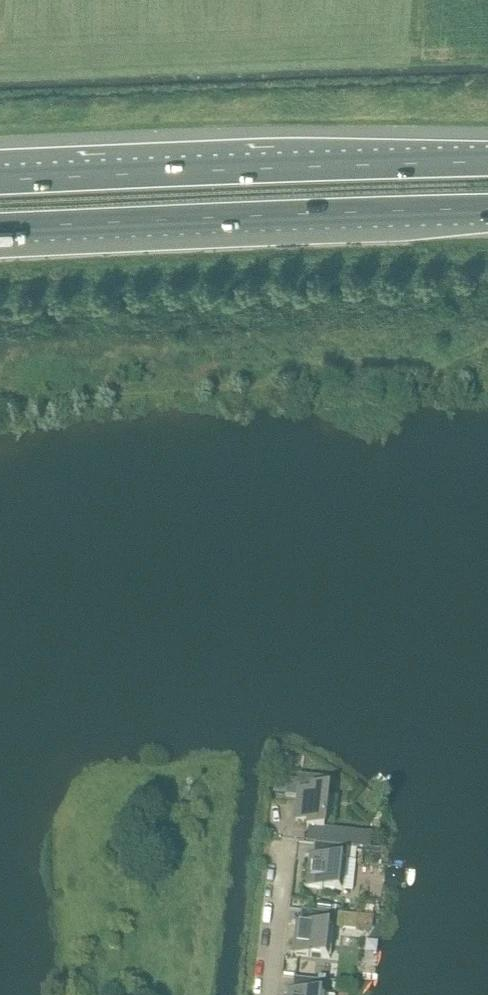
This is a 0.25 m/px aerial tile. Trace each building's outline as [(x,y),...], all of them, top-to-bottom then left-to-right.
[(288,779),(287,795),(298,797),(296,821),(308,822),(307,827),(324,829),(326,815),(330,816),(331,802),(327,802),(328,789),(322,788),(323,778),(298,775),(297,780),(288,779)] [(330,829),(329,844),(338,845),(347,846),(349,846),(350,831),(330,829)] [(302,885),(302,886),(344,891),(344,890),(354,891),(357,862),(348,861),(348,859),(345,859),(347,846),(338,845),(337,858),(305,855),(305,856),(311,857),(308,886),(302,885)] [(365,855),(364,867),(382,869),(384,857),(365,855)] [(318,902),(317,911),(330,913),(331,903),(318,902)] [(289,952),(288,953),(331,958),(331,956),(334,927),(334,926),(332,926),(333,913),(325,912),(323,925),(292,922),(292,923),(298,923),(295,953),(289,952)] [(346,926),(375,928),(376,914),(347,912),(346,926)] [(285,957),(283,976),(296,977),(298,959),(285,957)] [(320,994),(327,994),(325,993),(326,981),(317,980),(316,992),(285,989),(284,990),(290,991),(290,994),(320,994)]
